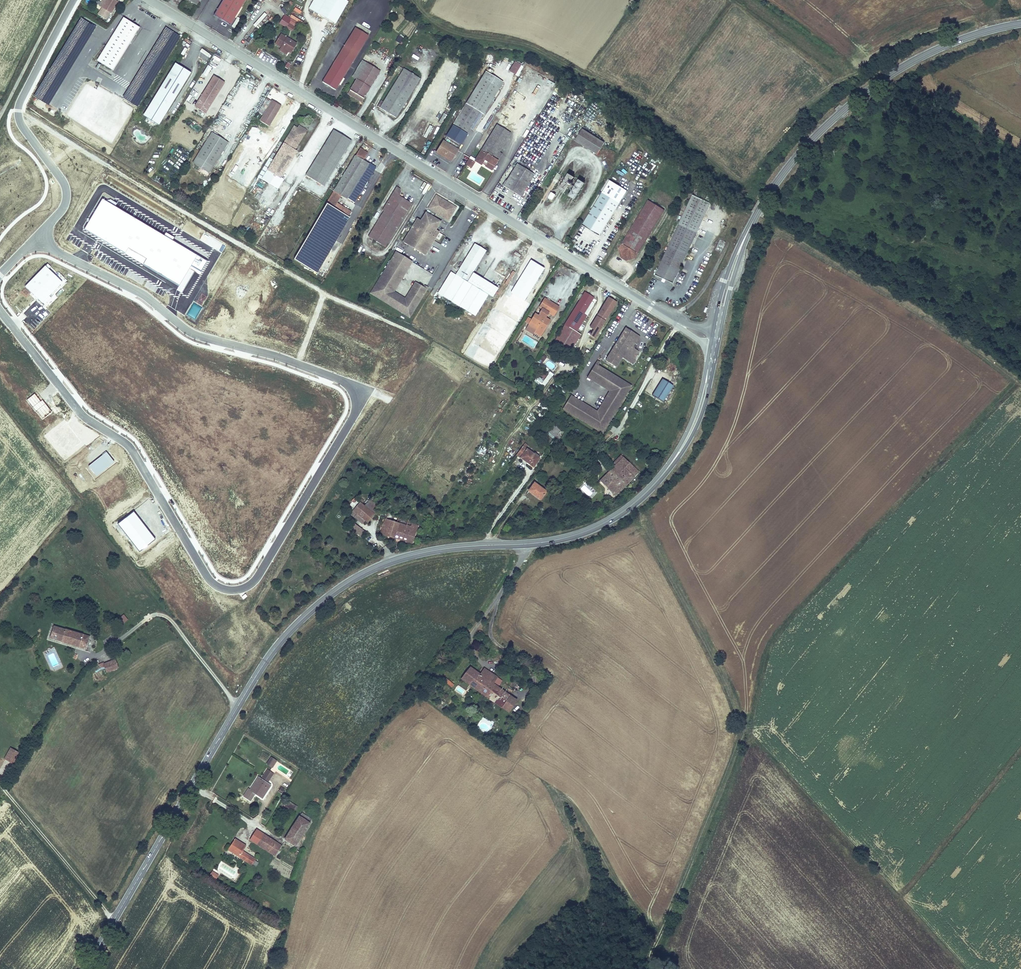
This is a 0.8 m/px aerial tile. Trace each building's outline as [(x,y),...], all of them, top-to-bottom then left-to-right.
[(112,14),(119,2),(116,0),(102,0),(99,6),(101,7),(111,13),(112,14)] [(213,15),(229,25),(244,0),(223,0),(213,15)] [(313,13),(320,2),(316,0),(313,0),(308,9),(313,13)] [(335,25),(348,3),(347,2),(343,0),(316,0),(320,2),(313,13),(335,25)] [(106,20),(111,13),(101,7),(97,14),(106,20)] [(254,26),(257,29),(267,16),(263,13),(254,26)] [(297,22),(284,14),(279,23),(292,31),(295,27),(294,26),(297,22)] [(140,28),(123,18),(97,61),(113,71),(140,28)] [(369,36),(355,27),(322,82),(336,90),(369,36)] [(280,47),(278,51),(285,55),(287,52),(291,54),(295,46),(292,44),(293,43),(280,35),(274,44),(280,47)] [(398,35),(395,41),(401,44),(404,38),(398,35)] [(355,72),(358,74),(366,62),(360,59),(357,64),(359,65),(355,72)] [(513,60),(509,72),(516,75),(520,63),(513,60)] [(350,89),(364,97),(380,70),(366,61),(350,89)] [(191,73),(175,63),(143,115),(159,125),(191,73)] [(419,80),(403,70),(379,109),(395,119),(419,80)] [(503,83),(485,72),(445,137),(460,147),(470,131),(472,132),(503,83)] [(225,83),(213,76),(194,107),(206,114),(225,83)] [(348,93),(362,101),(364,97),(350,89),(348,93)] [(510,97),(508,100),(521,108),(523,105),(510,97)] [(259,120),(269,126),(282,106),(272,100),(259,120)] [(297,128),(294,126),(286,139),(298,146),(306,133),(297,128)] [(502,155),(499,154),(511,135),(496,126),(474,162),(491,173),(502,155)] [(575,142),(597,156),(604,143),(582,130),(575,142)] [(305,176),(322,187),(351,142),(333,131),(305,176)] [(228,143),(211,132),(192,163),(209,174),(228,143)] [(286,139),(283,143),(295,150),(298,146),(286,139)] [(458,151),(442,142),(434,155),(450,164),(458,151)] [(273,160),(267,170),(281,178),(297,151),(295,150),(283,143),(273,160)] [(368,153),(360,148),(356,155),(355,155),(326,204),(334,208),(337,203),(341,196),(347,200),(348,199),(369,164),(363,160),(368,153)] [(284,179),(281,178),(267,170),(273,160),(269,158),(258,177),(278,189),(284,179)] [(470,169),(474,163),(469,159),(465,166),(470,169)] [(369,164),(348,199),(355,203),(376,167),(369,163),(369,164)] [(503,187),(520,198),(534,176),(516,165),(503,187)] [(583,175),(579,181),(583,184),(587,177),(583,175)] [(558,192),(564,195),(573,179),(568,176),(558,192)] [(602,193),(619,203),(627,191),(610,181),(602,193)] [(568,198),(574,201),(584,185),(578,182),(568,198)] [(367,237),(385,248),(411,205),(398,197),(401,192),(399,190),(396,188),(381,211),(383,212),(367,237)] [(602,193),(602,192),(582,226),(599,236),(620,203),(619,203),(602,193)] [(435,196),(427,210),(448,222),(456,208),(448,203),(446,205),(442,202),(443,201),(435,196)] [(710,205),(692,197),(655,277),(673,285),(710,205)] [(208,261),(102,199),(84,229),(179,285),(190,266),(201,273),(208,261)] [(626,262),(634,260),(664,211),(648,201),(618,250),(620,258),(626,262)] [(343,214),(346,208),(337,203),(334,208),(343,214)] [(334,208),(326,204),(293,259),(317,273),(349,218),(348,217),(343,214),(334,208)] [(348,217),(352,212),(346,208),(343,214),(348,217)] [(440,223),(425,213),(419,222),(416,220),(401,243),(425,257),(439,234),(435,231),(440,223)] [(576,242),(574,249),(588,254),(590,249),(585,247),(585,246),(592,248),(594,245),(586,242),(587,239),(581,237),(582,236),(577,234),(574,241),(576,242)] [(486,251),(475,243),(456,275),(451,272),(437,293),(442,297),(443,296),(475,316),(488,295),(493,298),(498,289),(473,273),(486,251)] [(413,262),(396,252),(370,293),(410,318),(429,288),(424,285),(423,287),(415,282),(405,298),(394,292),(413,262)] [(510,294),(523,302),(544,270),(530,261),(510,294)] [(51,267),(47,264),(25,287),(42,303),(62,283),(48,269),(51,267)] [(564,325),(577,332),(587,316),(584,314),(594,298),(584,292),(564,325)] [(617,302),(608,297),(597,314),(601,316),(600,319),(596,316),(589,327),(593,330),(590,335),(595,339),(617,302)] [(548,322),(543,319),(547,313),(551,316),(557,307),(542,298),(536,307),(539,309),(537,311),(537,315),(536,316),(532,313),(526,324),(534,329),(532,332),(539,336),(548,322)] [(554,341),(571,351),(581,335),(577,332),(564,325),(554,341)] [(635,359),(634,359),(639,351),(632,347),(634,343),(635,344),(640,337),(625,328),(605,361),(616,367),(622,358),(632,364),(635,359)] [(542,355),(538,363),(542,365),(546,357),(542,355)] [(603,434),(632,386),(598,365),(600,362),(597,361),(587,378),(609,391),(597,411),(571,395),(563,409),(603,434)] [(543,388),(553,375),(549,372),(543,380),(538,376),(534,381),(543,388)] [(663,403),(673,386),(662,379),(652,396),(663,403)] [(37,392),(27,400),(42,420),(53,412),(37,392)] [(547,433),(555,439),(561,430),(553,424),(547,433)] [(528,446),(524,444),(515,457),(519,459),(519,460),(533,470),(540,460),(538,459),(539,458),(534,454),(533,455),(525,450),(528,446)] [(114,462),(106,452),(88,466),(96,476),(114,462)] [(615,466),(599,482),(615,497),(619,492),(620,493),(639,474),(621,456),(613,464),(615,466)] [(540,503),(547,493),(533,484),(527,493),(540,503)] [(369,501),(364,507),(359,503),(349,516),(361,526),(364,522),(367,524),(379,509),(369,501)] [(133,512),(117,524),(139,552),(155,539),(133,512)] [(379,535),(412,545),(417,527),(411,525),(410,527),(384,519),(379,535)] [(360,538),(364,532),(354,525),(350,531),(360,538)] [(128,620),(124,615),(117,620),(121,626),(128,620)] [(48,641),(60,644),(64,630),(53,627),(48,641)] [(60,644),(85,651),(89,637),(64,630),(60,644)] [(118,669),(115,660),(102,665),(106,674),(118,669)] [(477,692),(483,697),(492,684),(483,678),(488,672),(484,669),(479,675),(469,668),(460,681),(469,687),(472,682),(480,688),(477,692)] [(483,678),(492,684),(497,688),(501,682),(488,672),(483,678)] [(454,685),(448,681),(445,685),(451,689),(454,685)] [(477,692),(480,688),(472,682),(469,687),(477,692)] [(497,688),(492,684),(483,697),(507,714),(516,702),(497,688)] [(20,755),(9,749),(3,760),(13,766),(20,755)] [(276,762),(270,758),(265,765),(272,769),(276,762)] [(248,792),(261,800),(270,787),(267,785),(265,784),(267,780),(269,781),(273,775),(266,770),(260,780),(257,778),(248,792)] [(293,813),(298,807),(287,800),(283,806),(293,813)] [(301,813),(298,818),(309,824),(312,820),(301,813)] [(283,842),(295,849),(310,825),(309,824),(298,818),(283,842)] [(249,842),(254,846),(262,834),(256,831),(249,842)] [(273,858),(281,847),(262,834),(254,846),(273,858)] [(256,860),(243,852),(245,847),(234,840),(227,852),(251,867),(252,866),(255,868),(258,864),(255,862),(256,860)] [(218,876),(212,872),(208,878),(214,882),(218,876)]
